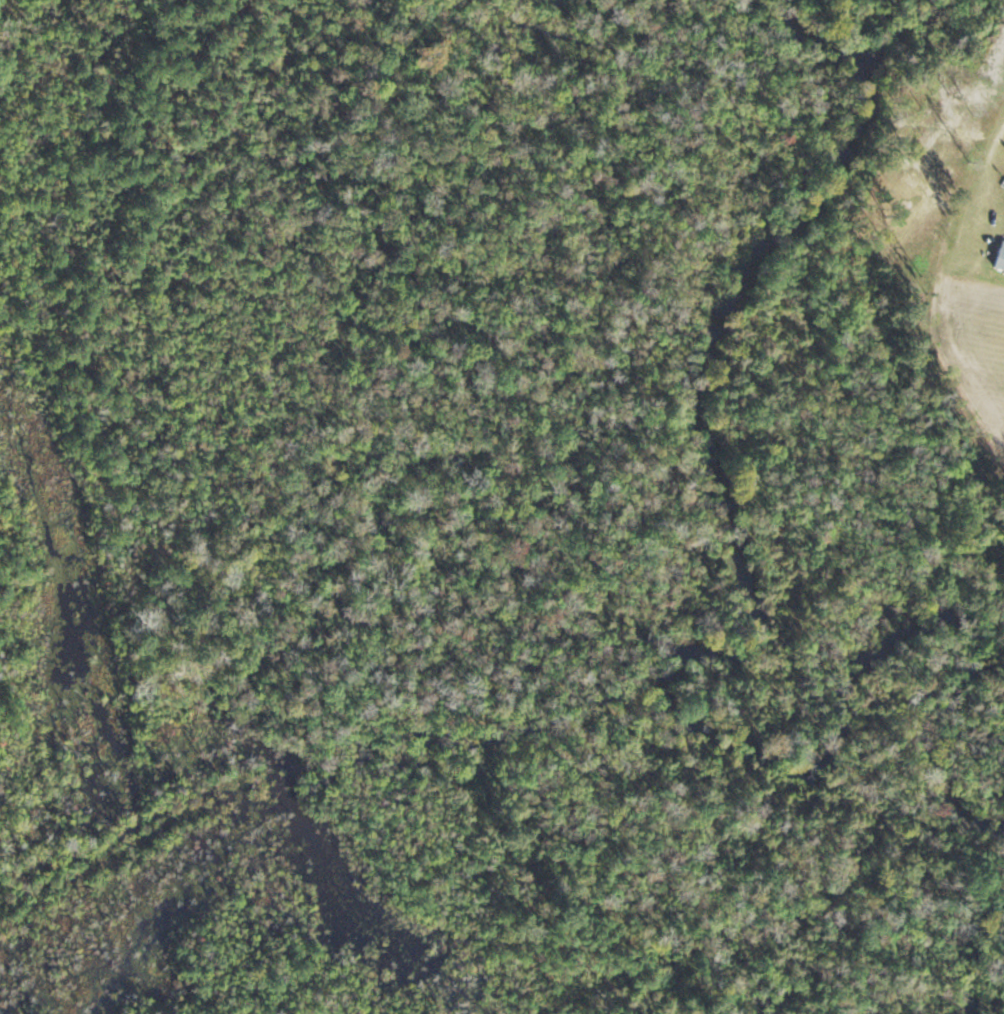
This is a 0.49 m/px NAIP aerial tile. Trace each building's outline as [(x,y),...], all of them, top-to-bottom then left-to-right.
[(1003,272),(1003,242),(999,240),(990,268),(1003,272)]
